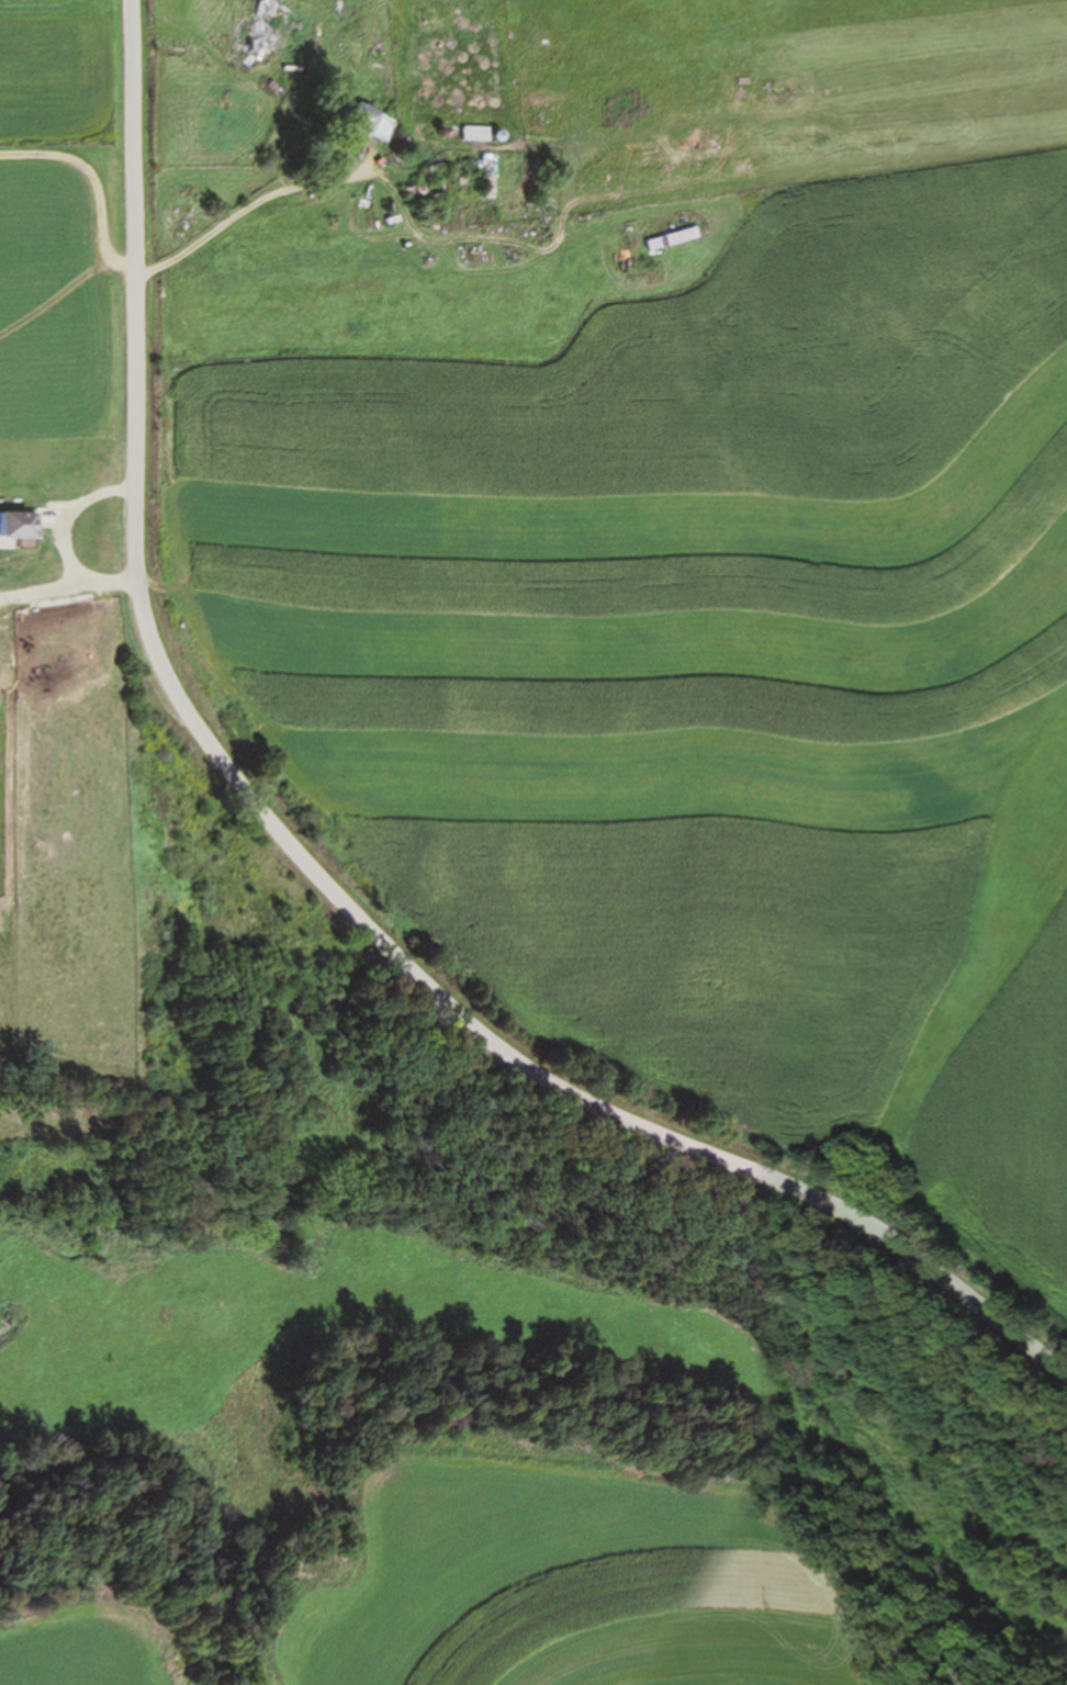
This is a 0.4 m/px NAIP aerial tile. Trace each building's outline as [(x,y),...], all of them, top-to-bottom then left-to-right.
[(283,9),(260,3),(254,30),(238,27),(232,52),(271,61),(283,9)] [(387,144),(396,120),(356,104),(346,127),(387,144)] [(487,143),(487,128),(461,128),(461,143),(487,143)] [(649,253),(699,239),(696,229),(646,243),(649,253)] [(41,515),(1,515),(1,541),(41,541),(41,515)]
